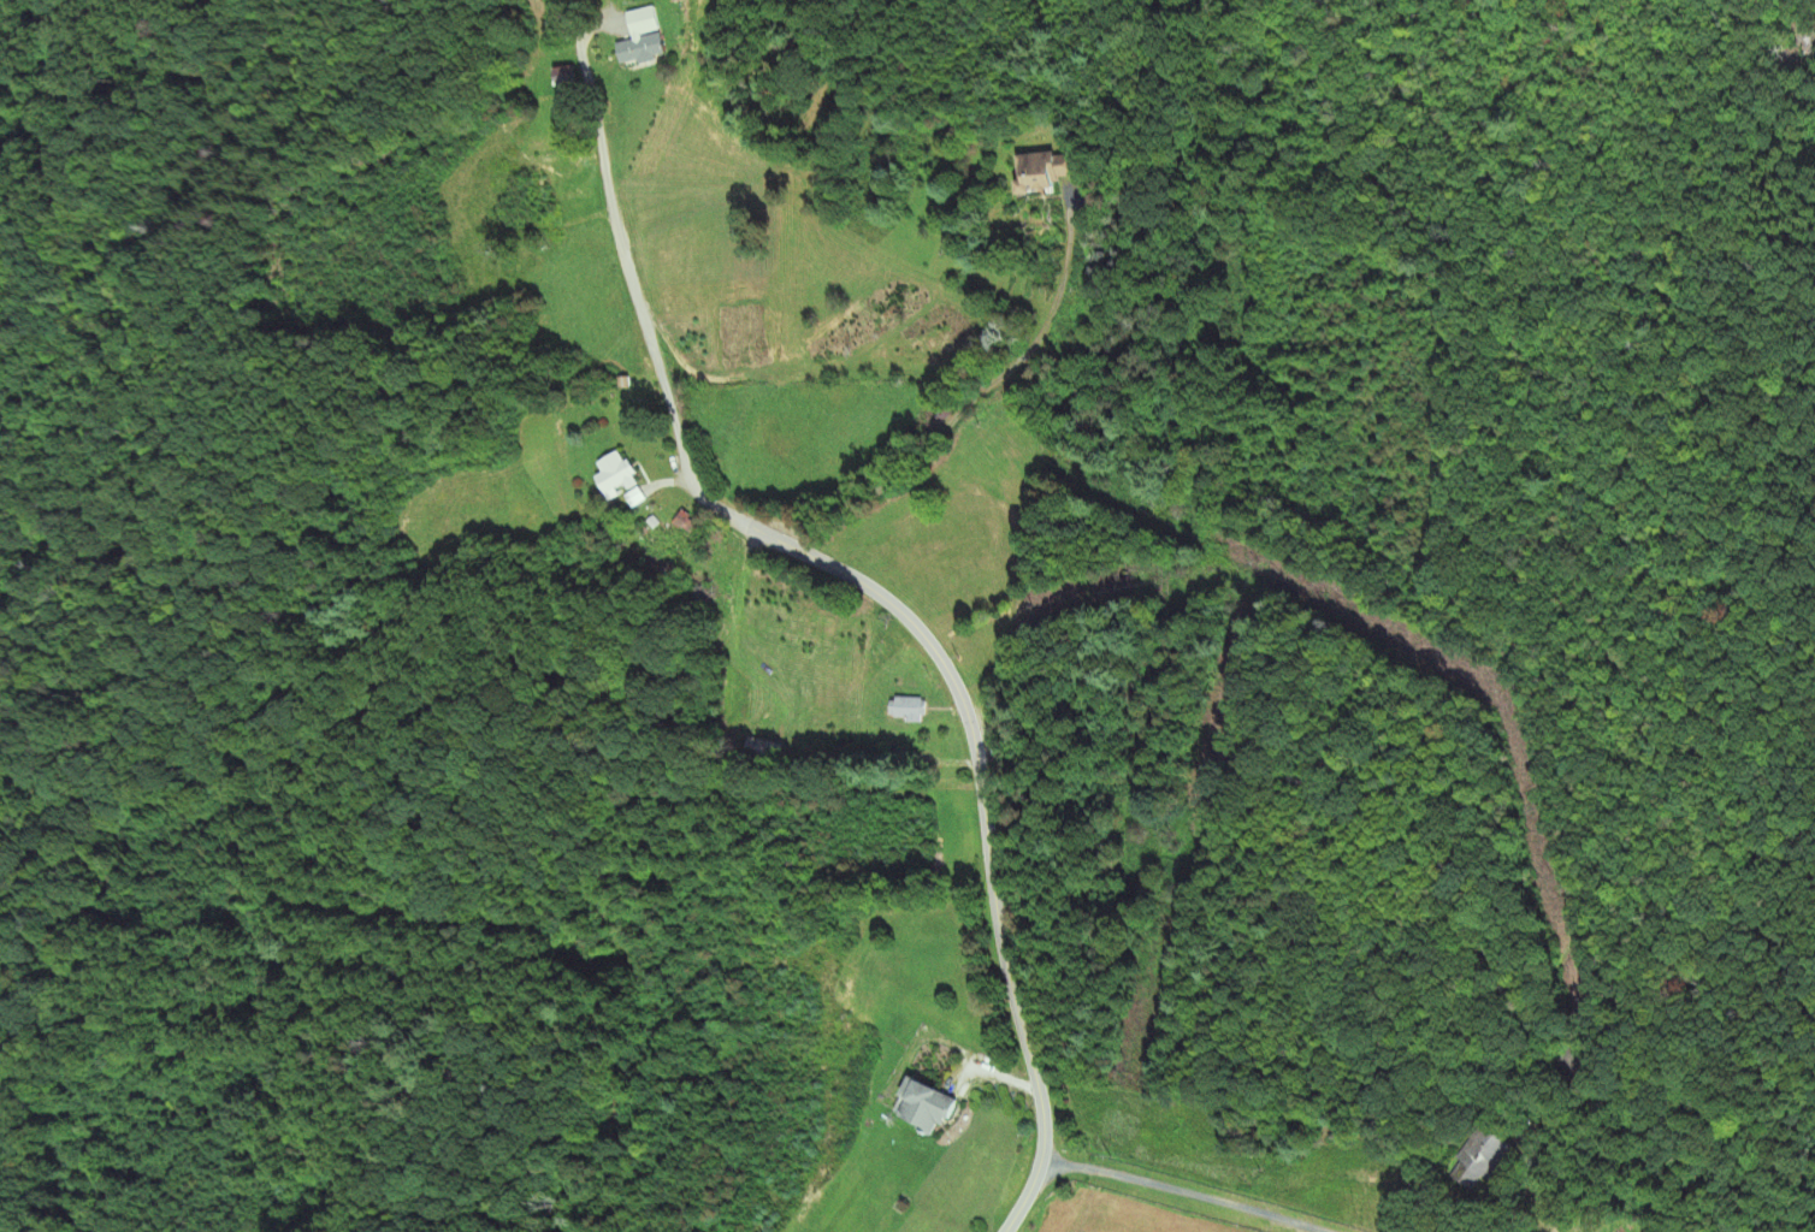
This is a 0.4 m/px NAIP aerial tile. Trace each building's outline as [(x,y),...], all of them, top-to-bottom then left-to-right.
[(633,14),(639,42),(621,46),(625,66),(642,62),(643,67),(661,63),(660,58),(671,56),(667,34),(662,9),(633,14)] [(557,89),(579,85),(575,68),(554,72),(557,89)] [(1023,159),(1025,196),(1062,194),(1061,180),(1080,179),(1079,155),(1023,159)] [(598,466),(604,475),(597,479),(611,504),(625,495),(641,486),(622,452),(598,466)] [(647,500),(640,489),(625,498),(633,510),(647,500)] [(693,548),(706,533),(685,514),(671,529),(693,548)] [(892,700),(892,722),(925,723),(925,701),(892,700)] [(962,1100),(911,1081),(896,1118),(936,1133),(940,1123),(952,1128),(962,1100)] [(1490,1183),(1514,1149),(1482,1126),(1458,1159),(1462,1162),(1452,1177),(1473,1192),(1483,1178),(1490,1183)]
